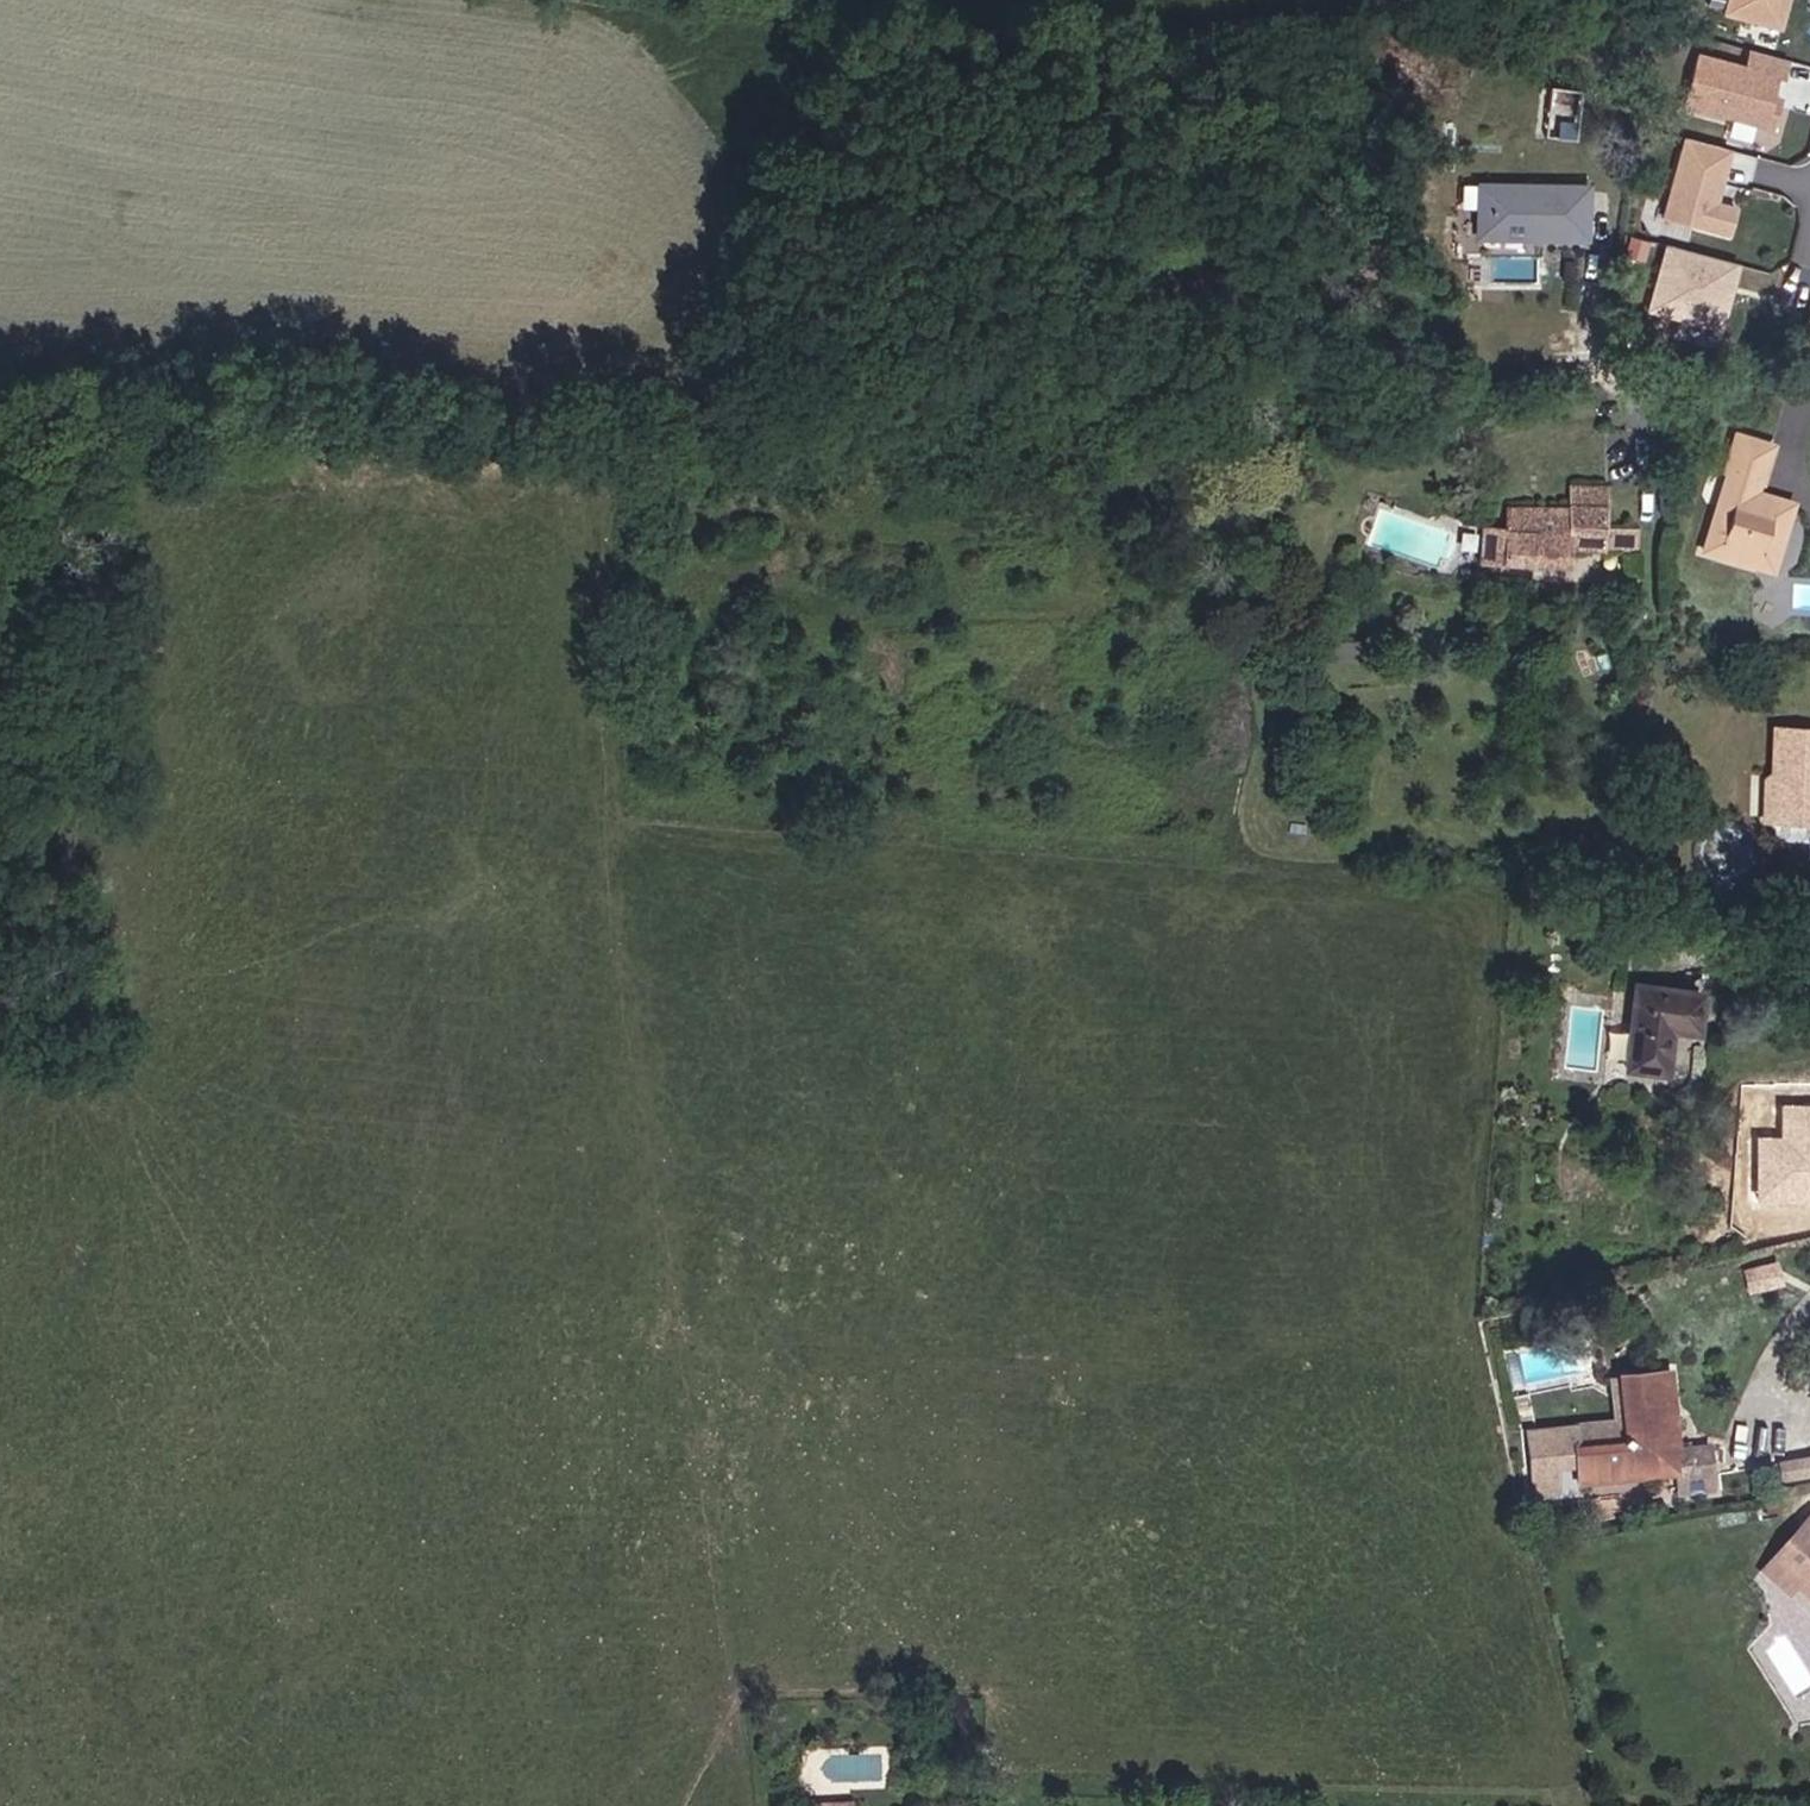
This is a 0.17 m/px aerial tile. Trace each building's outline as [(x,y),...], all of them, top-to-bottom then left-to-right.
[(1798,0),(1738,0),(1734,16),(1790,31),(1798,0)] [(1779,105),(1786,78),(1792,80),(1797,61),(1759,51),(1754,68),(1706,56),(1693,107),(1781,130),(1787,107),(1779,105)] [(1723,203),(1737,150),(1692,138),(1671,218),(1736,235),(1743,208),(1723,203)] [(1586,190),(1479,189),(1479,240),(1586,241),(1586,190)] [(1730,328),(1747,264),(1678,245),(1661,310),(1730,328)] [(1760,486),(1768,447),(1729,440),(1722,474),(1732,475),(1729,488),(1725,488),(1710,556),(1761,567),(1783,552),(1788,524),(1782,513),(1783,501),(1754,496),(1755,485),(1760,486)] [(1606,527),(1608,487),(1573,485),(1571,509),(1508,506),(1504,533),(1481,531),(1477,566),(1571,571),(1573,550),(1641,553),(1642,530),(1606,527)] [(1770,777),(1763,776),(1760,811),(1767,812),(1767,820),(1809,823),(1809,729),(1775,727),(1770,777)] [(1636,978),(1624,1067),(1635,1068),(1666,1072),(1672,1022),(1701,1025),(1705,985),(1646,979),(1636,978)] [(1759,1137),(1757,1206),(1809,1208),(1809,1106),(1783,1105),(1782,1138),(1759,1137)] [(1785,1279),(1780,1259),(1751,1266),(1756,1286),(1785,1279)] [(1613,1372),(1623,1423),(1547,1439),(1527,1451),(1537,1495),(1559,1492),(1554,1466),(1577,1461),(1580,1479),(1679,1459),(1684,1485),(1714,1480),(1704,1434),(1675,1439),(1659,1363),(1613,1372)] [(1809,1473),(1809,1453),(1779,1459),(1783,1478),(1809,1473)] [(1771,1564),(1764,1572),(1791,1597),(1798,1589),(1809,1600),(1809,1520),(1771,1564)]
